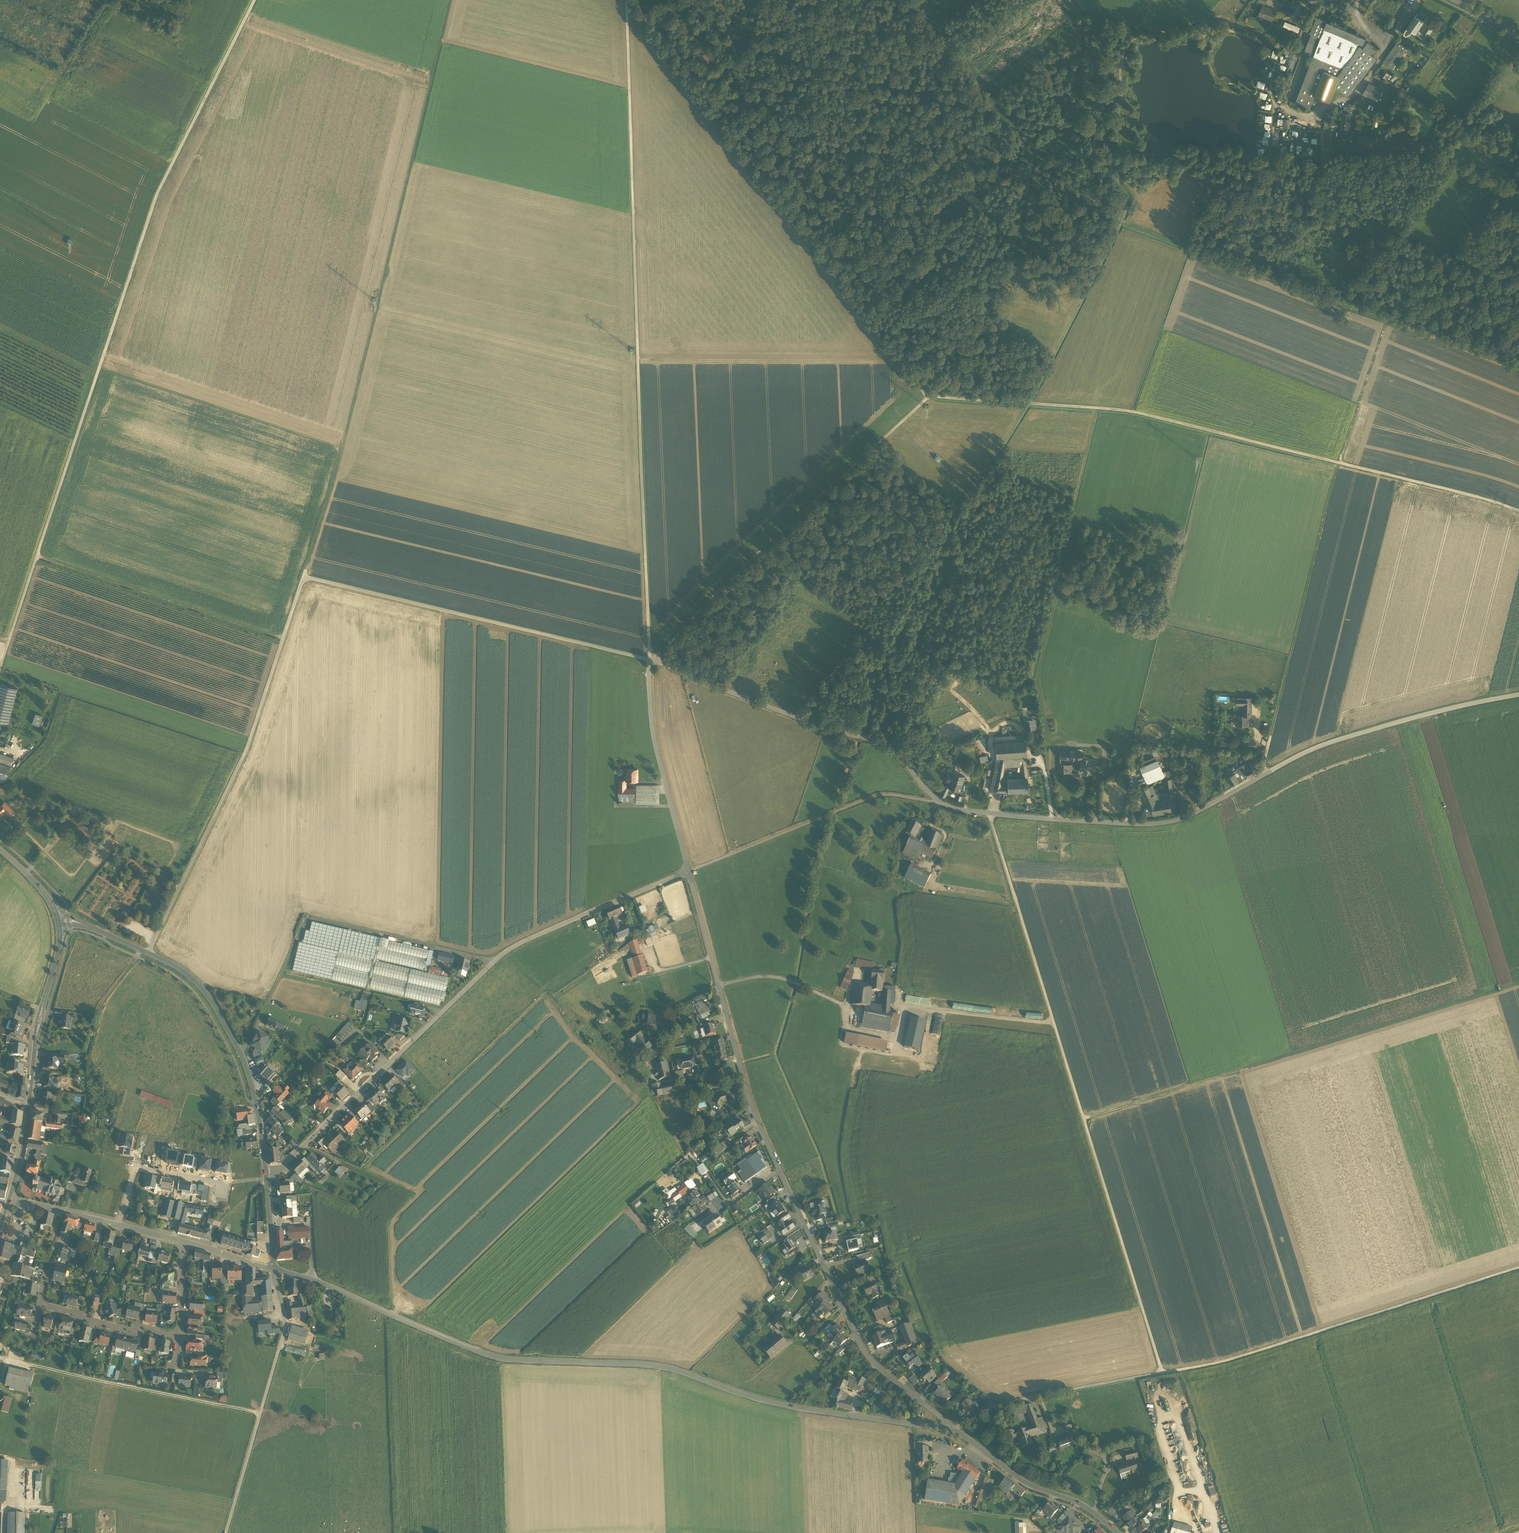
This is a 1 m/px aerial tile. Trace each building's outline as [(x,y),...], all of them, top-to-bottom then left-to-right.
[(1258,16),(1272,21),(1276,11),(1262,6),(1258,16)] [(1415,17),(1408,28),(1404,32),(1404,35),(1406,36),(1408,35),(1408,34),(1409,35),(1411,32),(1413,33),(1414,32),(1419,36),(1421,33),(1418,31),(1420,28),(1418,27),(1422,22),(1421,21),(1423,18),(1418,14),(1416,17),(1415,17)] [(1363,45),(1366,39),(1316,17),(1310,33),(1314,35),(1321,37),(1315,53),(1314,56),(1295,103),(1310,109),(1315,96),(1330,101),(1335,87),(1348,96),(1353,92),(1378,59),(1373,56),(1378,49),(1368,41),(1363,48),(1352,40),(1363,45)] [(1419,36),(1425,40),(1432,29),(1427,25),(1421,33),(1419,36)] [(1315,53),(1321,37),(1314,35),(1308,50),(1315,53)] [(1383,62),(1392,69),(1407,48),(1398,42),(1383,62)] [(1420,52),(1429,59),(1431,56),(1422,49),(1420,52)] [(1291,52),(1290,55),(1289,57),(1286,66),(1292,68),(1293,65),(1292,64),(1294,59),(1296,60),(1298,55),(1291,52)] [(1286,66),(1289,57),(1288,57),(1285,66),(1293,69),(1296,60),(1294,59),(1292,64),(1293,65),(1292,68),(1286,66)] [(1389,73),(1384,70),(1381,75),(1386,78),(1389,73)] [(1256,86),(1263,89),(1265,83),(1258,80),(1256,86)] [(1363,94),(1375,101),(1381,90),(1369,83),(1363,94)] [(1260,91),(1258,97),(1265,99),(1267,94),(1260,91)] [(1344,112),(1341,128),(1347,129),(1350,113),(1344,112)] [(1371,136),(1358,136),(1358,139),(1358,146),(1373,146),(1373,142),(1372,142),(1371,141),(1371,139),(1371,136)] [(926,459),(929,455),(917,444),(913,448),(926,459)] [(8,723),(17,688),(1,684),(0,687),(0,721),(8,723)] [(1244,705),(1244,716),(1249,717),(1252,717),(1252,699),(1237,699),(1237,704),(1244,705)] [(1024,720),(1030,719),(1029,716),(1032,715),(1032,712),(1034,712),(1034,710),(1027,711),(1027,709),(1023,710),(1024,720)] [(43,716),(35,713),(32,724),(39,726),(43,716)] [(1249,723),(1249,717),(1244,716),(1237,716),(1236,722),(1239,723),(1239,725),(1246,725),(1246,723),(1249,723)] [(1024,720),(1025,730),(1037,729),(1035,719),(1030,719),(1024,720)] [(995,736),(996,742),(1025,740),(1023,734),(995,736)] [(1026,756),(1025,740),(996,742),(995,742),(996,758),(1001,757),(1005,757),(1006,757),(1019,756),(1024,756),(1026,756)] [(2,782),(5,778),(9,771),(11,766),(14,758),(0,754),(0,781),(2,782)] [(1019,756),(1006,757),(1004,767),(1021,766),(1019,756)] [(1024,756),(1019,756),(1021,766),(1022,778),(1023,778),(1028,778),(1027,776),(1026,769),(1024,756)] [(1139,764),(1141,768),(1158,760),(1156,756),(1139,764)] [(992,782),(996,783),(1001,757),(996,758),(992,782)] [(1005,757),(1001,757),(996,783),(996,786),(1001,787),(1001,786),(1004,767),(1006,757),(1005,757)] [(1096,760),(1088,759),(1087,768),(1080,767),(1080,771),(1093,773),(1096,760)] [(1146,781),(1147,784),(1148,784),(1165,776),(1163,773),(1158,760),(1141,768),(1145,777),(1146,781)] [(956,766),(965,773),(967,770),(967,769),(958,762),(956,766)] [(1242,772),(1245,770),(1252,767),(1249,762),(1243,765),(1239,767),(1242,772)] [(1060,772),(1071,773),(1072,765),(1060,765),(1059,772),(1060,772)] [(1256,774),(1252,767),(1245,770),(1249,778),(1256,774)] [(626,780),(637,780),(637,769),(628,769),(626,769),(626,771),(626,780)] [(952,773),(950,779),(962,783),(964,777),(952,773)] [(1239,781),(1236,777),(1235,774),(1233,774),(1230,776),(1228,777),(1227,777),(1231,785),(1239,781)] [(1023,786),(1023,778),(1022,778),(1017,779),(1007,779),(1008,787),(1008,788),(1014,788),(1014,786),(1023,786)] [(1008,792),(1029,792),(1028,785),(1028,778),(1023,778),(1023,786),(1014,786),(1014,788),(1008,788),(1008,792)] [(962,783),(950,779),(948,787),(949,788),(960,791),(962,783)] [(659,785),(636,785),(636,804),(659,804),(659,785)] [(1153,785),(1149,787),(1156,801),(1160,800),(1153,785)] [(945,786),(944,788),(941,793),(941,795),(945,797),(949,788),(948,787),(945,786)] [(1149,807),(1152,805),(1151,802),(1156,801),(1149,787),(1141,790),(1149,807)] [(1153,811),(1154,815),(1171,812),(1169,798),(1161,800),(1162,809),(1153,811)] [(1160,800),(1156,801),(1151,802),(1152,805),(1153,811),(1162,809),(1161,800),(1160,800)] [(0,806),(0,807),(4,811),(4,810),(10,816),(11,815),(14,812),(4,802),(0,806)] [(906,834),(908,836),(911,837),(915,839),(916,837),(921,828),(911,823),(906,834)] [(927,843),(926,845),(925,847),(935,853),(937,851),(936,850),(942,837),(940,836),(931,832),(930,836),(927,843)] [(910,839),(906,846),(922,854),(932,859),(935,853),(925,847),(926,845),(915,839),(911,837),(910,839)] [(927,843),(916,837),(915,839),(926,845),(927,843)] [(906,846),(904,851),(915,857),(919,859),(922,854),(906,846)] [(914,860),(915,857),(904,851),(902,854),(914,860)] [(905,878),(924,888),(931,875),(912,864),(905,878)] [(644,906),(639,908),(642,915),(647,912),(644,906)] [(606,912),(610,920),(615,918),(622,915),(618,907),(606,912)] [(610,920),(615,933),(620,930),(615,918),(610,920)] [(594,919),(586,923),(589,928),(596,924),(594,919)] [(293,971),(439,1006),(441,1001),(444,1002),(449,979),(447,978),(444,978),(440,976),(429,974),(429,973),(425,971),(429,952),(429,951),(379,939),(312,923),(310,932),(306,931),(303,944),(300,943),(293,971)] [(649,930),(650,934),(659,930),(657,925),(653,927),(652,926),(649,928),(649,929),(648,929),(649,930)] [(618,940),(630,935),(627,928),(620,930),(615,933),(618,940)] [(633,959),(633,960),(641,957),(636,941),(629,944),(631,950),(633,959)] [(621,953),(625,951),(627,949),(629,951),(631,950),(629,944),(620,951),(621,953)] [(433,953),(429,952),(425,971),(429,973),(430,967),(433,953)] [(438,960),(453,964),(455,957),(439,954),(438,960)] [(638,976),(648,973),(646,968),(643,957),(642,957),(641,957),(633,960),(635,963),(638,976)] [(855,967),(872,971),(873,967),(874,963),(857,960),(855,967)] [(457,971),(459,972),(466,973),(467,974),(470,963),(460,961),(457,971)] [(632,978),(638,976),(635,963),(628,965),(632,978)] [(429,974),(440,976),(441,970),(430,967),(429,973),(429,974)] [(871,991),(882,992),(884,973),(872,972),(871,985),(868,985),(867,990),(871,990),(871,991)] [(840,987),(846,990),(853,976),(852,976),(847,974),(840,987)] [(852,1006),(866,1007),(869,1006),(869,1004),(871,991),(871,990),(867,990),(868,985),(854,983),(852,1006)] [(891,992),(890,1003),(894,1003),(895,988),(884,987),(884,992),(891,992)] [(701,1017),(702,1019),(706,1017),(710,1015),(709,1014),(710,1013),(709,1009),(707,1010),(704,1002),(700,1003),(699,1000),(692,1003),(694,1007),(696,1006),(699,1013),(701,1017)] [(368,1003),(367,1002),(362,1001),(361,1001),(361,1002),(359,1010),(365,1012),(368,1003)] [(869,1008),(868,1011),(869,1011),(883,1013),(883,1009),(883,1007),(869,1004),(869,1006),(869,1008)] [(28,1016),(28,1014),(26,1014),(28,1009),(19,1005),(16,1013),(21,1015),(20,1017),(26,1019),(26,1020),(28,1016)] [(414,1006),(412,1006),(411,1009),(411,1011),(412,1011),(412,1014),(420,1016),(422,1017),(424,1017),(425,1014),(424,1013),(425,1009),(423,1008),(414,1006)] [(646,1016),(655,1017),(656,1008),(647,1008),(646,1016)] [(1043,1013),(1009,1009),(1008,1014),(1042,1019),(1043,1013)] [(863,1020),(883,1024),(891,1026),(894,1014),(889,1014),(883,1013),(869,1011),(868,1011),(864,1012),(863,1020)] [(940,1018),(962,1022),(963,1016),(941,1012),(940,1018)] [(21,1015),(16,1013),(14,1019),(20,1022),(24,1023),(26,1019),(20,1017),(21,1015)] [(899,1015),(894,1014),(891,1026),(896,1027),(899,1015)] [(642,1024),(654,1026),(655,1017),(646,1016),(643,1016),(643,1019),(642,1024)] [(61,1029),(69,1030),(70,1025),(71,1018),(68,1018),(62,1017),(62,1018),(62,1021),(61,1021),(60,1025),(61,1025),(61,1029)] [(926,1021),(911,1018),(904,1048),(919,1051),(926,1021)] [(266,1026),(274,1030),(276,1028),(278,1023),(269,1019),(266,1026)] [(883,1024),(863,1020),(862,1027),(881,1031),(883,1024)] [(401,1033),(407,1034),(409,1027),(408,1027),(408,1023),(403,1022),(399,1021),(398,1024),(397,1024),(395,1031),(397,1032),(401,1033)] [(17,1036),(21,1038),(25,1027),(19,1025),(12,1022),(10,1028),(13,1029),(12,1032),(11,1034),(17,1036)] [(276,1028),(283,1031),(286,1026),(278,1023),(276,1028)] [(336,1036),(341,1040),(355,1025),(348,1023),(336,1036)] [(891,1026),(883,1024),(881,1031),(889,1032),(890,1031),(891,1026)] [(704,1028),(706,1037),(716,1035),(714,1029),(715,1029),(714,1025),(704,1027),(704,1028)] [(660,1038),(662,1041),(667,1037),(668,1030),(661,1029),(660,1034),(658,1036),(660,1038)] [(638,1049),(642,1055),(651,1047),(647,1042),(646,1042),(642,1037),(642,1036),(638,1031),(629,1039),(633,1044),(636,1042),(640,1047),(638,1049)] [(268,1038),(258,1033),(251,1047),(255,1049),(261,1052),(268,1038)] [(857,1046),(859,1037),(846,1034),(844,1043),(857,1046)] [(857,1046),(885,1051),(887,1043),(859,1037),(857,1046)] [(272,1040),(268,1038),(261,1052),(265,1054),(272,1040)] [(385,1040),(383,1038),(382,1038),(378,1041),(378,1043),(380,1045),(381,1044),(389,1052),(392,1048),(392,1047),(395,1045),(392,1041),(389,1038),(386,1041),(385,1040)] [(716,1048),(717,1052),(725,1050),(724,1046),(723,1046),(722,1041),(716,1042),(714,1042),(713,1044),(713,1046),(714,1046),(714,1049),(716,1048)] [(13,1055),(23,1056),(24,1046),(14,1045),(13,1055)] [(374,1062),(377,1059),(375,1057),(376,1056),(379,1054),(370,1045),(369,1046),(363,1052),(362,1051),(358,1055),(360,1057),(361,1057),(362,1059),(363,1059),(364,1059),(366,1062),(367,1062),(369,1060),(371,1062),(372,1060),(374,1062)] [(649,1054),(652,1060),(654,1059),(661,1054),(657,1048),(649,1054)] [(261,1052),(255,1049),(253,1054),(259,1072),(261,1071),(265,1066),(261,1053),(261,1052)] [(726,1055),(725,1050),(717,1052),(718,1056),(716,1056),(716,1058),(716,1059),(716,1061),(718,1062),(720,1061),(726,1060),(725,1055),(726,1055)] [(49,1068),(57,1069),(57,1067),(60,1065),(63,1066),(64,1059),(64,1057),(61,1057),(61,1056),(52,1055),(52,1056),(49,1058),(47,1067),(47,1068),(49,1068)] [(681,1061),(682,1070),(689,1069),(689,1067),(693,1067),(692,1066),(691,1058),(684,1059),(685,1060),(681,1061)] [(655,1067),(659,1080),(670,1077),(666,1061),(660,1062),(661,1065),(655,1067)] [(18,1074),(23,1075),(24,1065),(19,1065),(17,1065),(17,1063),(10,1062),(10,1063),(9,1073),(18,1073),(18,1074)] [(408,1073),(411,1075),(415,1071),(406,1062),(397,1071),(403,1078),(406,1075),(408,1073)] [(344,1070),(353,1079),(354,1078),(356,1079),(361,1074),(360,1073),(363,1069),(357,1063),(357,1064),(357,1063),(355,1063),(354,1064),(354,1066),(351,1070),(347,1066),(344,1070)] [(273,1070),(269,1066),(263,1073),(259,1077),(260,1077),(267,1083),(268,1084),(271,1081),(276,1076),(272,1072),(273,1070)] [(714,1075),(717,1083),(719,1082),(725,1081),(724,1080),(727,1079),(726,1075),(728,1075),(726,1070),(719,1072),(719,1073),(714,1075)] [(336,1076),(342,1081),(346,1076),(340,1071),(336,1076)] [(49,1089),(51,1089),(52,1088),(53,1084),(57,1085),(58,1078),(54,1077),(54,1076),(50,1076),(45,1075),(45,1078),(45,1080),(44,1083),(44,1087),(48,1087),(49,1089)] [(383,1085),(390,1092),(394,1088),(399,1084),(396,1080),(392,1076),(383,1085)] [(399,1084),(403,1088),(406,1086),(399,1078),(396,1080),(399,1084)] [(10,1090),(12,1085),(0,1079),(0,1086),(1,1086),(10,1090)] [(274,1083),(271,1081),(268,1084),(267,1083),(264,1086),(268,1089),(274,1083)] [(8,1095),(15,1098),(19,1087),(12,1085),(10,1090),(8,1095)] [(672,1085),(660,1088),(656,1089),(658,1096),(673,1093),(672,1085)] [(334,1093),(338,1089),(335,1086),(330,1091),(333,1094),(334,1093)] [(290,1092),(286,1088),(282,1091),(278,1087),(273,1091),(278,1096),(282,1100),(290,1092)] [(348,1094),(342,1087),(341,1087),(338,1089),(334,1093),(341,1101),(348,1094)] [(374,1104),(376,1106),(379,1103),(380,1104),(383,1101),(384,1102),(386,1100),(377,1090),(368,1098),(369,1099),(374,1104)] [(141,1092),(139,1097),(170,1108),(172,1103),(141,1092)] [(332,1097),(331,1096),(327,1093),(323,1097),(328,1101),(332,1097)] [(44,1104),(49,1104),(49,1102),(50,1101),(51,1101),(52,1095),(43,1094),(42,1103),(44,1104)] [(712,1110),(717,1113),(720,1107),(722,1108),(724,1104),(727,1103),(725,1099),(720,1100),(718,1099),(719,1098),(715,1095),(713,1099),(712,1099),(711,1098),(710,1100),(709,1100),(709,1101),(708,1103),(710,1104),(712,1110)] [(323,1097),(316,1106),(315,1107),(316,1108),(323,1114),(329,1108),(324,1104),(327,1101),(328,1102),(328,1101),(323,1097)] [(273,1105),(276,1107),(276,1106),(277,1106),(279,1104),(280,1103),(279,1103),(275,1099),(274,1099),(271,1102),(273,1105)] [(15,1107),(4,1101),(2,1106),(12,1112),(15,1107)] [(362,1120),(363,1120),(362,1119),(365,1116),(366,1117),(370,1113),(366,1108),(362,1104),(359,1107),(360,1107),(359,1108),(358,1108),(354,1112),(358,1115),(362,1120)] [(376,1111),(372,1106),(370,1104),(366,1108),(370,1113),(372,1115),(376,1111)] [(271,1111),(277,1117),(282,1111),(277,1106),(276,1106),(276,1107),(274,1108),(271,1111)] [(238,1121),(247,1119),(247,1117),(254,1116),(252,1111),(243,1112),(243,1109),(236,1110),(237,1114),(238,1121)] [(282,1122),(286,1119),(288,1116),(283,1111),(282,1111),(277,1117),(282,1122)] [(10,1126),(21,1127),(23,1114),(12,1112),(11,1120),(10,1126)] [(46,1123),(54,1124),(55,1117),(49,1116),(49,1120),(43,1119),(43,1114),(33,1113),(32,1122),(41,1123),(42,1123),(46,1123)] [(72,1115),(71,1122),(71,1126),(78,1127),(79,1121),(79,1116),(77,1116),(72,1115)] [(274,1127),(275,1128),(277,1125),(279,1123),(275,1119),(271,1115),(266,1120),(274,1127)] [(294,1122),(288,1116),(286,1119),(287,1120),(282,1124),(285,1128),(290,1124),(290,1125),(294,1122)] [(350,1116),(345,1120),(354,1129),(358,1124),(354,1120),(350,1116)] [(11,1120),(4,1118),(1,1125),(7,1127),(8,1126),(10,1126),(11,1120)] [(355,1131),(354,1129),(345,1120),(341,1125),(340,1125),(344,1129),(349,1134),(351,1131),(353,1133),(355,1131)] [(731,1125),(737,1133),(744,1127),(740,1121),(736,1124),(735,1122),(731,1125)] [(41,1126),(41,1123),(32,1122),(31,1122),(28,1140),(39,1141),(40,1137),(40,1132),(41,1126)] [(723,1129),(724,1131),(726,1129),(730,1126),(729,1125),(730,1124),(729,1122),(722,1127),(723,1129)] [(7,1143),(8,1141),(7,1141),(11,1128),(12,1128),(9,1127),(8,1128),(0,1125),(0,1141),(7,1143)] [(272,1130),(279,1137),(282,1133),(281,1132),(281,1131),(279,1128),(280,1127),(277,1125),(275,1128),(274,1127),(272,1130)] [(737,1133),(731,1125),(730,1126),(726,1129),(732,1136),(732,1137),(737,1133)] [(8,1141),(17,1145),(21,1131),(20,1131),(12,1128),(11,1128),(7,1141),(8,1141)] [(729,1138),(732,1136),(726,1129),(724,1131),(729,1138)] [(328,1150),(333,1154),(339,1148),(337,1145),(343,1139),(335,1132),(330,1137),(330,1138),(325,1142),(325,1143),(326,1144),(330,1148),(328,1150)] [(740,1143),(741,1144),(743,1143),(743,1142),(748,1139),(744,1134),(738,1139),(738,1140),(740,1143)] [(131,1142),(132,1138),(121,1136),(120,1148),(124,1148),(130,1149),(130,1145),(131,1146),(132,1142),(131,1142)] [(743,1149),(746,1153),(756,1146),(750,1137),(748,1139),(743,1142),(743,1143),(746,1147),(743,1149)] [(246,1146),(246,1149),(257,1148),(256,1139),(245,1140),(246,1146)] [(318,1144),(322,1148),(326,1144),(325,1143),(325,1142),(323,1139),(318,1144)] [(27,1148),(37,1150),(42,1151),(42,1145),(43,1143),(28,1140),(27,1148)] [(285,1146),(284,1144),(283,1141),(282,1140),(277,1142),(276,1143),(277,1148),(279,1148),(285,1146)] [(718,1147),(722,1152),(725,1149),(728,1148),(724,1143),(718,1147)] [(36,1158),(35,1161),(39,1162),(40,1154),(46,1155),(47,1146),(42,1145),(42,1151),(37,1150),(36,1155),(35,1156),(36,1158)] [(13,1157),(15,1157),(16,1149),(7,1146),(5,1152),(4,1155),(13,1157)] [(722,1152),(718,1147),(713,1151),(717,1156),(722,1152)] [(130,1157),(131,1149),(130,1149),(124,1148),(123,1156),(130,1157)] [(273,1157),(277,1156),(280,1154),(279,1148),(277,1148),(277,1149),(268,1150),(269,1158),(273,1158),(273,1157)] [(733,1154),(730,1148),(725,1151),(728,1156),(733,1154)] [(172,1164),(173,1164),(173,1160),(177,1160),(177,1157),(178,1157),(178,1153),(168,1152),(166,1163),(169,1163),(172,1164)] [(751,1158),(746,1160),(756,1175),(766,1168),(759,1152),(751,1158)] [(316,1170),(317,1170),(322,1165),(323,1165),(325,1163),(320,1158),(318,1160),(312,1154),(307,1159),(306,1160),(311,1165),(316,1170)] [(192,1169),(192,1168),(194,1159),(194,1158),(184,1156),(182,1167),(192,1169)] [(278,1160),(277,1156),(273,1157),(273,1158),(269,1158),(269,1165),(278,1164),(278,1160)] [(178,1157),(176,1165),(173,1164),(172,1164),(172,1165),(179,1166),(181,1157),(178,1157)] [(0,1160),(0,1165),(11,1167),(12,1160),(0,1158),(0,1160)] [(305,1158),(303,1160),(308,1166),(309,1167),(311,1165),(306,1160),(307,1159),(305,1158)] [(211,1160),(201,1159),(200,1166),(199,1170),(209,1172),(211,1160)] [(745,1183),(756,1175),(746,1160),(745,1159),(737,1165),(741,1171),(738,1173),(745,1183)] [(37,1175),(38,1168),(39,1162),(35,1161),(34,1167),(27,1166),(25,1173),(37,1175)] [(295,1174),(297,1176),(298,1176),(306,1169),(306,1168),(301,1162),(299,1161),(291,1169),(295,1174)] [(227,1166),(216,1164),(215,1173),(226,1175),(226,1174),(227,1166)] [(703,1164),(697,1168),(703,1175),(705,1174),(708,1172),(703,1164)] [(11,1167),(0,1165),(0,1172),(10,1173),(11,1167)] [(325,1168),(322,1165),(317,1170),(320,1173),(325,1168)] [(334,1173),(339,1178),(345,1172),(341,1168),(340,1168),(334,1173)] [(305,1178),(303,1176),(308,1171),(306,1169),(298,1176),(300,1179),(302,1181),(305,1178)] [(72,1183),(85,1186),(86,1183),(89,1184),(92,1172),(85,1171),(84,1175),(83,1179),(74,1177),(73,1176),(72,1182),(72,1183)] [(722,1180),(726,1186),(732,1181),(733,1181),(736,1179),(734,1176),(731,1173),(726,1177),(725,1175),(721,1178),(722,1180)] [(290,1179),(297,1182),(300,1179),(298,1176),(297,1176),(295,1174),(290,1179)] [(8,1184),(9,1177),(0,1175),(0,1182),(8,1184)] [(148,1177),(147,1178),(146,1188),(149,1188),(154,1189),(156,1179),(148,1177)] [(58,1202),(58,1203),(58,1202),(59,1198),(60,1198),(59,1197),(59,1198),(59,1196),(60,1195),(62,1195),(63,1195),(63,1194),(63,1192),(64,1191),(63,1191),(61,1189),(62,1188),(61,1188),(61,1189),(60,1188),(60,1186),(61,1186),(60,1186),(59,1185),(60,1184),(59,1184),(58,1184),(58,1183),(57,1183),(54,1182),(54,1181),(53,1182),(50,1181),(51,1180),(50,1180),(50,1181),(49,1181),(50,1182),(49,1182),(48,1182),(47,1181),(46,1180),(46,1181),(44,1180),(43,1179),(43,1180),(40,1179),(41,1179),(40,1178),(40,1179),(37,1178),(36,1178),(36,1179),(35,1181),(34,1181),(32,1186),(33,1187),(32,1190),(33,1190),(36,1191),(36,1192),(37,1191),(39,1192),(39,1193),(40,1193),(40,1192),(43,1193),(42,1194),(43,1194),(43,1193),(46,1194),(46,1195),(45,1195),(45,1196),(46,1196),(49,1197),(50,1197),(53,1198),(53,1199),(53,1198),(54,1198),(53,1200),(53,1201),(54,1201),(58,1202)] [(162,1182),(161,1189),(171,1191),(173,1181),(163,1180),(162,1182)] [(739,1191),(733,1181),(732,1181),(726,1186),(733,1195),(737,1192),(739,1191)] [(186,1194),(186,1193),(190,1193),(192,1185),(179,1183),(177,1191),(182,1192),(181,1193),(186,1194)] [(279,1185),(280,1194),(290,1192),(289,1184),(285,1184),(279,1185)] [(765,1200),(766,1200),(773,1195),(775,1194),(768,1184),(758,1191),(762,1196),(763,1195),(766,1199),(765,1200)] [(684,1185),(679,1189),(679,1190),(677,1191),(681,1197),(683,1195),(688,1191),(684,1185)] [(209,1188),(199,1186),(199,1187),(198,1191),(202,1191),(203,1193),(202,1201),(206,1202),(209,1188)] [(696,1190),(689,1195),(690,1195),(693,1200),(697,1197),(697,1198),(700,1196),(696,1190)] [(666,1201),(669,1205),(677,1200),(681,1197),(677,1191),(672,1195),(673,1197),(669,1199),(666,1201)] [(766,1200),(768,1204),(769,1203),(776,1199),(773,1195),(766,1200)] [(691,1209),(689,1210),(694,1217),(697,1216),(706,1209),(703,1205),(707,1203),(704,1199),(705,1199),(703,1196),(700,1199),(701,1200),(699,1200),(697,1198),(697,1197),(693,1200),(689,1203),(689,1204),(692,1208),(691,1208),(691,1209)] [(162,1217),(170,1219),(173,1206),(174,1203),(165,1201),(162,1217)] [(773,1211),(777,1217),(784,1212),(777,1202),(771,1206),(769,1207),(769,1208),(772,1212),(773,1211)] [(191,1214),(191,1215),(198,1216),(198,1215),(203,1216),(203,1213),(204,1208),(174,1203),(173,1206),(182,1208),(185,1209),(185,1211),(188,1211),(187,1213),(191,1214)] [(281,1211),(291,1210),(291,1203),(286,1203),(281,1203),(281,1211)] [(735,1205),(730,1208),(733,1214),(738,1211),(735,1205)] [(170,1219),(179,1221),(179,1218),(182,1208),(173,1206),(170,1219)] [(826,1219),(823,1207),(815,1209),(811,1210),(812,1215),(816,1214),(817,1221),(826,1219)] [(185,1209),(182,1208),(179,1218),(182,1219),(181,1225),(184,1226),(185,1222),(186,1218),(187,1213),(188,1211),(185,1211),(185,1209)] [(666,1212),(673,1221),(676,1219),(674,1217),(676,1215),(672,1208),(666,1212)] [(292,1218),(292,1217),(291,1210),(281,1211),(282,1219),(292,1218)] [(46,1226),(51,1227),(53,1216),(44,1214),(41,1225),(46,1226)] [(782,1221),(783,1223),(790,1218),(787,1214),(780,1219),(782,1221)] [(64,1223),(63,1224),(72,1227),(72,1226),(77,1227),(79,1221),(66,1216),(64,1223)] [(717,1216),(711,1221),(716,1228),(722,1224),(720,1221),(717,1216)] [(649,1225),(653,1231),(658,1227),(657,1226),(658,1225),(655,1220),(649,1225)] [(77,1227),(85,1230),(86,1223),(79,1221),(77,1227)] [(709,1233),(716,1228),(711,1221),(704,1226),(709,1233)] [(781,1230),(780,1231),(784,1235),(793,1229),(792,1227),(793,1227),(791,1223),(786,1227),(783,1223),(782,1221),(777,1224),(781,1230)] [(91,1233),(92,1234),(94,1225),(86,1223),(85,1230),(84,1231),(84,1232),(91,1233)] [(69,1236),(72,1227),(63,1224),(60,1233),(61,1234),(69,1236)] [(190,1237),(199,1239),(201,1231),(184,1226),(181,1225),(180,1225),(178,1233),(187,1236),(190,1237)] [(693,1239),(697,1235),(689,1226),(684,1231),(693,1239)] [(289,1240),(291,1240),(297,1239),(299,1239),(309,1238),(308,1228),(293,1230),(293,1227),(288,1227),(289,1240)] [(757,1235),(758,1237),(763,1234),(769,1241),(773,1238),(766,1228),(757,1235)] [(212,1232),(211,1232),(206,1231),(204,1230),(204,1232),(202,1231),(201,1231),(199,1239),(209,1241),(212,1232)] [(275,1231),(276,1246),(281,1245),(281,1243),(283,1243),(282,1230),(275,1231)] [(104,1242),(112,1245),(115,1234),(107,1232),(104,1242)] [(825,1243),(829,1242),(834,1241),(832,1233),(823,1235),(825,1243)] [(758,1237),(764,1244),(769,1241),(763,1234),(758,1237)] [(220,1244),(248,1253),(250,1246),(250,1244),(223,1235),(220,1244)] [(852,1241),(846,1242),(848,1252),(859,1250),(857,1240),(852,1241)] [(122,1250),(131,1252),(133,1242),(127,1241),(126,1242),(123,1242),(122,1250)] [(786,1249),(788,1253),(793,1250),(796,1248),(791,1241),(783,1245),(786,1249)] [(9,1254),(11,1254),(13,1250),(14,1246),(3,1243),(0,1252),(8,1253),(9,1254)] [(139,1255),(149,1258),(150,1252),(151,1250),(150,1250),(148,1249),(145,1248),(146,1244),(141,1243),(139,1252),(139,1255)] [(254,1257),(254,1256),(256,1251),(256,1248),(250,1246),(248,1253),(247,1255),(252,1256),(254,1257)] [(24,1259),(21,1266),(27,1267),(30,1258),(33,1259),(34,1254),(35,1254),(35,1252),(36,1249),(27,1247),(27,1251),(19,1248),(18,1252),(13,1250),(11,1254),(24,1259)] [(66,1261),(67,1261),(69,1256),(71,1251),(72,1250),(64,1247),(59,1258),(62,1259),(66,1261)] [(116,1250),(111,1249),(110,1248),(109,1249),(108,1254),(114,1256),(118,1257),(120,1250),(117,1249),(116,1250)] [(293,1259),(292,1251),(292,1248),(283,1249),(284,1260),(289,1259),(293,1259)] [(161,1263),(167,1265),(167,1264),(168,1264),(170,1254),(160,1251),(159,1254),(158,1261),(161,1262),(161,1263)] [(198,1259),(201,1260),(202,1253),(196,1251),(194,1258),(198,1259)] [(9,1261),(10,1259),(9,1259),(11,1254),(9,1254),(8,1253),(0,1252),(0,1253),(0,1259),(9,1261)] [(211,1255),(202,1253),(201,1260),(203,1261),(206,1261),(209,1262),(211,1255)] [(24,1259),(11,1254),(9,1259),(10,1259),(16,1261),(15,1264),(21,1266),(24,1259)] [(855,1269),(859,1277),(870,1273),(867,1268),(868,1267),(865,1261),(860,1263),(853,1266),(854,1270),(855,1269)] [(31,1268),(27,1267),(21,1266),(15,1264),(13,1264),(11,1276),(11,1277),(14,1277),(21,1279),(27,1280),(30,1281),(32,1268),(31,1268)] [(212,1270),(212,1279),(221,1279),(221,1274),(221,1265),(215,1265),(215,1270),(212,1270)] [(795,1270),(797,1274),(799,1273),(805,1269),(803,1265),(795,1270)] [(228,1280),(240,1280),(240,1275),(241,1275),(241,1267),(232,1267),(232,1268),(228,1268),(228,1274),(228,1280)] [(53,1281),(64,1283),(65,1277),(67,1277),(68,1276),(69,1273),(68,1272),(67,1271),(66,1272),(56,1269),(53,1281)] [(253,1286),(260,1285),(260,1280),(255,1280),(255,1269),(246,1269),(246,1282),(252,1281),(253,1285),(253,1286)] [(799,1273),(803,1282),(813,1277),(809,1269),(806,1271),(805,1269),(799,1273)] [(169,1286),(172,1287),(174,1274),(162,1273),(161,1280),(163,1280),(162,1285),(162,1286),(169,1286)] [(9,1282),(12,1283),(14,1277),(11,1277),(5,1275),(4,1280),(9,1282)] [(14,1287),(18,1288),(21,1279),(14,1277),(12,1283),(15,1284),(14,1287)] [(775,1277),(770,1280),(775,1289),(779,1284),(775,1277)] [(260,1285),(261,1297),(271,1296),(270,1279),(264,1279),(264,1285),(260,1285)] [(288,1280),(288,1289),(299,1289),(299,1285),(299,1280),(288,1280)] [(872,1293),(874,1299),(880,1297),(878,1291),(875,1283),(872,1284),(871,1285),(871,1286),(868,1287),(867,1286),(863,1288),(866,1296),(872,1293)] [(27,1294),(35,1296),(37,1286),(32,1285),(28,1284),(28,1285),(27,1290),(26,1294),(27,1294)] [(242,1295),(243,1309),(250,1309),(249,1303),(249,1297),(252,1297),(250,1286),(246,1286),(241,1286),(241,1292),(242,1295)] [(786,1297),(791,1300),(797,1290),(793,1287),(786,1297)] [(168,1303),(175,1304),(175,1299),(176,1294),(171,1294),(164,1293),(164,1294),(163,1298),(167,1303),(168,1303)] [(772,1293),(766,1299),(769,1303),(775,1297),(772,1293)] [(814,1302),(820,1308),(828,1299),(823,1293),(817,1298),(814,1301),(814,1302)] [(812,1304),(814,1302),(814,1301),(817,1298),(814,1295),(809,1300),(812,1304)] [(272,1311),(271,1296),(261,1297),(261,1302),(262,1301),(263,1308),(263,1312),(272,1311)] [(77,1299),(69,1297),(67,1305),(75,1307),(76,1305),(77,1299)] [(76,1305),(81,1307),(84,1298),(79,1297),(79,1300),(77,1299),(76,1305)] [(88,1309),(97,1311),(98,1305),(99,1300),(95,1299),(91,1298),(88,1309)] [(820,1308),(818,1310),(822,1314),(822,1315),(822,1316),(823,1315),(823,1316),(828,1312),(832,1307),(829,1304),(831,1302),(828,1299),(820,1308)] [(873,1313),(877,1321),(884,1318),(889,1315),(883,1301),(878,1303),(881,1310),(874,1313),(873,1311),(872,1312),(873,1314),(873,1313)] [(194,1311),(201,1311),(201,1303),(190,1302),(190,1310),(194,1311)] [(107,1315),(108,1318),(116,1315),(117,1312),(116,1311),(115,1305),(114,1305),(106,1308),(105,1308),(106,1311),(104,1312),(105,1315),(107,1315)] [(289,1320),(295,1319),(298,1319),(298,1313),(304,1312),(306,1312),(304,1305),(301,1306),(291,1306),(287,1307),(289,1320)] [(18,1315),(31,1318),(33,1309),(24,1307),(20,1306),(20,1308),(18,1315)] [(128,1317),(137,1319),(139,1311),(140,1310),(138,1309),(134,1308),(129,1307),(128,1312),(129,1313),(128,1317)] [(776,1317),(784,1324),(791,1316),(782,1309),(775,1317),(776,1317)] [(173,1322),(174,1322),(175,1311),(173,1311),(167,1310),(167,1312),(167,1317),(166,1321),(167,1322),(173,1322)] [(823,1317),(822,1316),(822,1315),(822,1314),(818,1310),(814,1313),(816,1315),(818,1318),(819,1318),(820,1319),(823,1317)] [(146,1322),(156,1323),(157,1318),(157,1313),(156,1313),(146,1312),(146,1322)] [(824,1318),(826,1320),(831,1315),(828,1312),(823,1316),(823,1315),(822,1316),(823,1317),(824,1318)] [(797,1314),(793,1319),(795,1322),(801,1317),(797,1314)] [(884,1318),(887,1324),(893,1321),(890,1314),(889,1315),(884,1318)] [(44,1328),(51,1329),(52,1322),(53,1317),(47,1316),(46,1320),(44,1320),(43,1323),(45,1324),(44,1328)] [(70,1333),(72,1328),(73,1320),(61,1317),(60,1323),(58,1330),(59,1330),(70,1333)] [(193,1318),(189,1317),(188,1326),(197,1327),(199,1327),(200,1319),(193,1318)] [(770,1323),(779,1330),(784,1324),(776,1317),(770,1323)] [(15,1329),(25,1331),(27,1323),(21,1322),(17,1321),(15,1329)] [(267,1331),(271,1330),(270,1328),(270,1324),(269,1324),(269,1321),(258,1322),(258,1327),(258,1330),(258,1331),(263,1331),(267,1331)] [(918,1344),(914,1334),(911,1335),(907,1325),(900,1327),(906,1342),(908,1347),(918,1344)] [(196,1335),(197,1335),(197,1327),(188,1326),(187,1334),(196,1335)] [(831,1332),(831,1333),(833,1335),(832,1336),(833,1336),(836,1339),(841,1334),(844,1332),(838,1326),(835,1329),(831,1332)] [(292,1327),(289,1335),(301,1338),(304,1330),(292,1327)] [(83,1342),(88,1343),(88,1342),(90,1333),(91,1331),(82,1328),(81,1333),(80,1333),(79,1333),(79,1335),(79,1336),(80,1336),(79,1339),(83,1340),(83,1342)] [(306,1343),(308,1336),(309,1332),(304,1330),(301,1338),(289,1335),(288,1339),(305,1344),(306,1343)] [(885,1345),(895,1342),(890,1330),(881,1333),(881,1334),(885,1345)] [(99,1343),(108,1345),(110,1336),(101,1334),(101,1337),(99,1343)] [(847,1340),(841,1334),(836,1339),(833,1342),(836,1345),(837,1344),(840,1346),(847,1340)] [(873,1337),(877,1348),(885,1345),(881,1334),(873,1337)] [(101,1337),(94,1335),(92,1343),(92,1344),(99,1345),(99,1343),(101,1337)] [(771,1342),(771,1343),(778,1351),(786,1344),(780,1335),(776,1339),(771,1342)] [(125,1350),(128,1340),(123,1339),(123,1338),(119,1337),(117,1343),(115,1348),(116,1348),(122,1350),(122,1349),(125,1349),(125,1350)] [(146,1350),(153,1350),(153,1346),(154,1340),(145,1339),(144,1347),(144,1348),(144,1349),(144,1350),(146,1350)] [(137,1342),(128,1340),(125,1350),(135,1353),(137,1342)] [(153,1352),(156,1352),(157,1348),(159,1348),(161,1348),(161,1341),(158,1341),(157,1347),(153,1346),(153,1350),(153,1352)] [(165,1354),(168,1354),(169,1350),(168,1349),(168,1346),(169,1346),(170,1342),(165,1342),(163,1342),(163,1341),(161,1341),(161,1348),(162,1348),(161,1354),(165,1354)] [(194,1351),(200,1352),(200,1346),(201,1342),(195,1341),(187,1341),(186,1350),(194,1350),(194,1351)] [(896,1346),(898,1351),(908,1347),(906,1342),(896,1346)] [(770,1357),(778,1351),(771,1343),(763,1349),(770,1357)] [(287,1345),(285,1349),(303,1355),(304,1350),(287,1345)] [(32,1351),(31,1357),(40,1360),(41,1354),(32,1351)] [(896,1358),(900,1364),(904,1361),(905,1362),(909,1358),(908,1358),(909,1357),(906,1355),(904,1356),(902,1353),(896,1358)] [(905,1362),(909,1368),(915,1364),(918,1367),(922,1364),(914,1354),(909,1357),(908,1358),(909,1358),(905,1362)] [(191,1366),(203,1367),(204,1359),(197,1358),(191,1357),(191,1366)] [(926,1381),(929,1384),(936,1377),(930,1371),(931,1370),(928,1366),(922,1372),(922,1375),(920,1377),(924,1382),(926,1381)] [(9,1368),(6,1380),(15,1383),(31,1386),(34,1374),(9,1368)] [(941,1382),(942,1383),(953,1372),(950,1370),(939,1380),(941,1382)] [(162,1385),(166,1386),(167,1375),(159,1374),(159,1373),(155,1373),(155,1377),(154,1377),(153,1380),(154,1381),(157,1381),(156,1384),(162,1385)] [(849,1375),(845,1383),(847,1384),(849,1385),(850,1381),(855,1384),(857,1380),(849,1375)] [(909,1380),(914,1385),(918,1381),(913,1376),(909,1380)] [(179,1386),(186,1387),(187,1383),(190,1384),(191,1378),(185,1378),(182,1378),(179,1377),(179,1386)] [(211,1388),(216,1389),(216,1383),(217,1379),(217,1378),(216,1378),(207,1377),(206,1382),(204,1383),(204,1384),(205,1386),(206,1386),(210,1387),(210,1388),(211,1388)] [(853,1388),(859,1392),(866,1380),(859,1377),(857,1380),(855,1384),(853,1388)] [(9,1389),(13,1390),(15,1383),(6,1380),(5,1386),(10,1387),(9,1389)] [(844,1393),(847,1385),(847,1384),(845,1383),(842,1382),(840,1380),(836,1390),(838,1390),(843,1393),(844,1393)] [(934,1393),(944,1403),(951,1397),(949,1395),(944,1389),(946,1387),(942,1383),(941,1382),(936,1386),(938,1388),(937,1388),(938,1389),(934,1393)] [(31,1386),(15,1383),(13,1390),(29,1394),(31,1386)] [(884,1392),(875,1387),(872,1395),(876,1397),(877,1394),(882,1396),(884,1392)] [(840,1401),(843,1393),(838,1390),(834,1398),(837,1401),(837,1400),(840,1401)] [(980,1398),(984,1400),(987,1403),(990,1399),(983,1394),(980,1398)] [(1,1411),(8,1413),(12,1399),(5,1397),(1,1411)] [(961,1405),(967,1414),(976,1408),(973,1404),(969,1399),(961,1405)] [(837,1400),(837,1401),(836,1408),(850,1411),(852,1404),(845,1402),(840,1401),(837,1400)] [(1027,1413),(1028,1416),(1034,1414),(1031,1405),(1025,1407),(1027,1413)] [(1011,1411),(1013,1417),(1027,1413),(1025,1407),(1011,1411)] [(1027,1428),(1030,1437),(1041,1433),(1037,1420),(1036,1417),(1030,1420),(1032,1426),(1027,1428)] [(1037,1420),(1041,1433),(1046,1432),(1041,1418),(1037,1420)] [(1027,1429),(1015,1433),(1016,1437),(1021,1448),(1033,1444),(1030,1437),(1027,1428),(1027,1429)] [(1008,1440),(1016,1437),(1015,1433),(1014,1433),(1013,1430),(1006,1433),(1008,1440)] [(1068,1435),(1057,1439),(1059,1446),(1063,1445),(1063,1446),(1071,1443),(1068,1435)] [(917,1450),(918,1463),(924,1463),(924,1462),(928,1461),(927,1452),(928,1452),(928,1448),(921,1448),(921,1450),(917,1450)] [(6,1491),(8,1462),(0,1461),(0,1491),(6,1491)] [(962,1472),(965,1473),(969,1466),(962,1461),(959,1466),(957,1468),(962,1472)] [(1131,1471),(1129,1465),(1128,1463),(1118,1467),(1117,1467),(1120,1474),(1120,1475),(1120,1474),(1123,1473),(1123,1474),(1131,1471)] [(975,1480),(976,1480),(980,1473),(969,1466),(965,1473),(975,1480)] [(962,1472),(961,1475),(954,1485),(952,1489),(965,1497),(975,1480),(965,1473),(962,1472)] [(948,1484),(954,1485),(961,1475),(954,1474),(953,1473),(952,1475),(951,1475),(950,1478),(949,1478),(948,1484)] [(1006,1496),(1011,1500),(1015,1494),(1020,1498),(1024,1492),(1006,1478),(998,1488),(1001,1491),(1004,1493),(1007,1495),(1006,1496)] [(982,1496),(988,1498),(994,1481),(988,1479),(982,1496)] [(960,1506),(965,1497),(952,1489),(954,1485),(948,1484),(928,1480),(924,1500),(960,1506)] [(1043,1512),(1049,1517),(1051,1515),(1052,1516),(1058,1510),(1050,1503),(1045,1508),(1042,1511),(1043,1512)] [(1037,1511),(1040,1514),(1043,1512),(1042,1511),(1045,1508),(1042,1505),(1037,1511)] [(1144,1512),(1151,1518),(1153,1515),(1147,1510),(1144,1512)] [(1151,1518),(1154,1521),(1156,1518),(1159,1514),(1156,1511),(1153,1515),(1151,1518)] [(1123,1519),(1127,1523),(1136,1517),(1133,1512),(1128,1515),(1123,1519)] [(24,1514),(8,1513),(8,1532),(24,1532),(24,1514)] [(1057,1521),(1062,1525),(1067,1519),(1063,1515),(1057,1521)] [(1130,1529),(1137,1524),(1140,1522),(1139,1522),(1136,1517),(1127,1523),(1130,1529)] [(1067,1519),(1062,1525),(1059,1528),(1060,1529),(1059,1530),(1059,1531),(1061,1532),(1063,1532),(1064,1532),(1067,1530),(1069,1532),(1070,1532),(1075,1532),(1079,1529),(1080,1528),(1068,1518),(1067,1519)] [(1139,1522),(1140,1522),(1137,1524),(1140,1527),(1137,1529),(1140,1532),(1148,1528),(1142,1520),(1139,1522)] [(1018,1523),(1018,1521),(1014,1521),(1014,1532),(1026,1532),(1025,1523),(1018,1523)] [(1193,1527),(1174,1522),(1172,1529),(1188,1532),(1189,1529),(1192,1530),(1191,1532),(1193,1527)]
